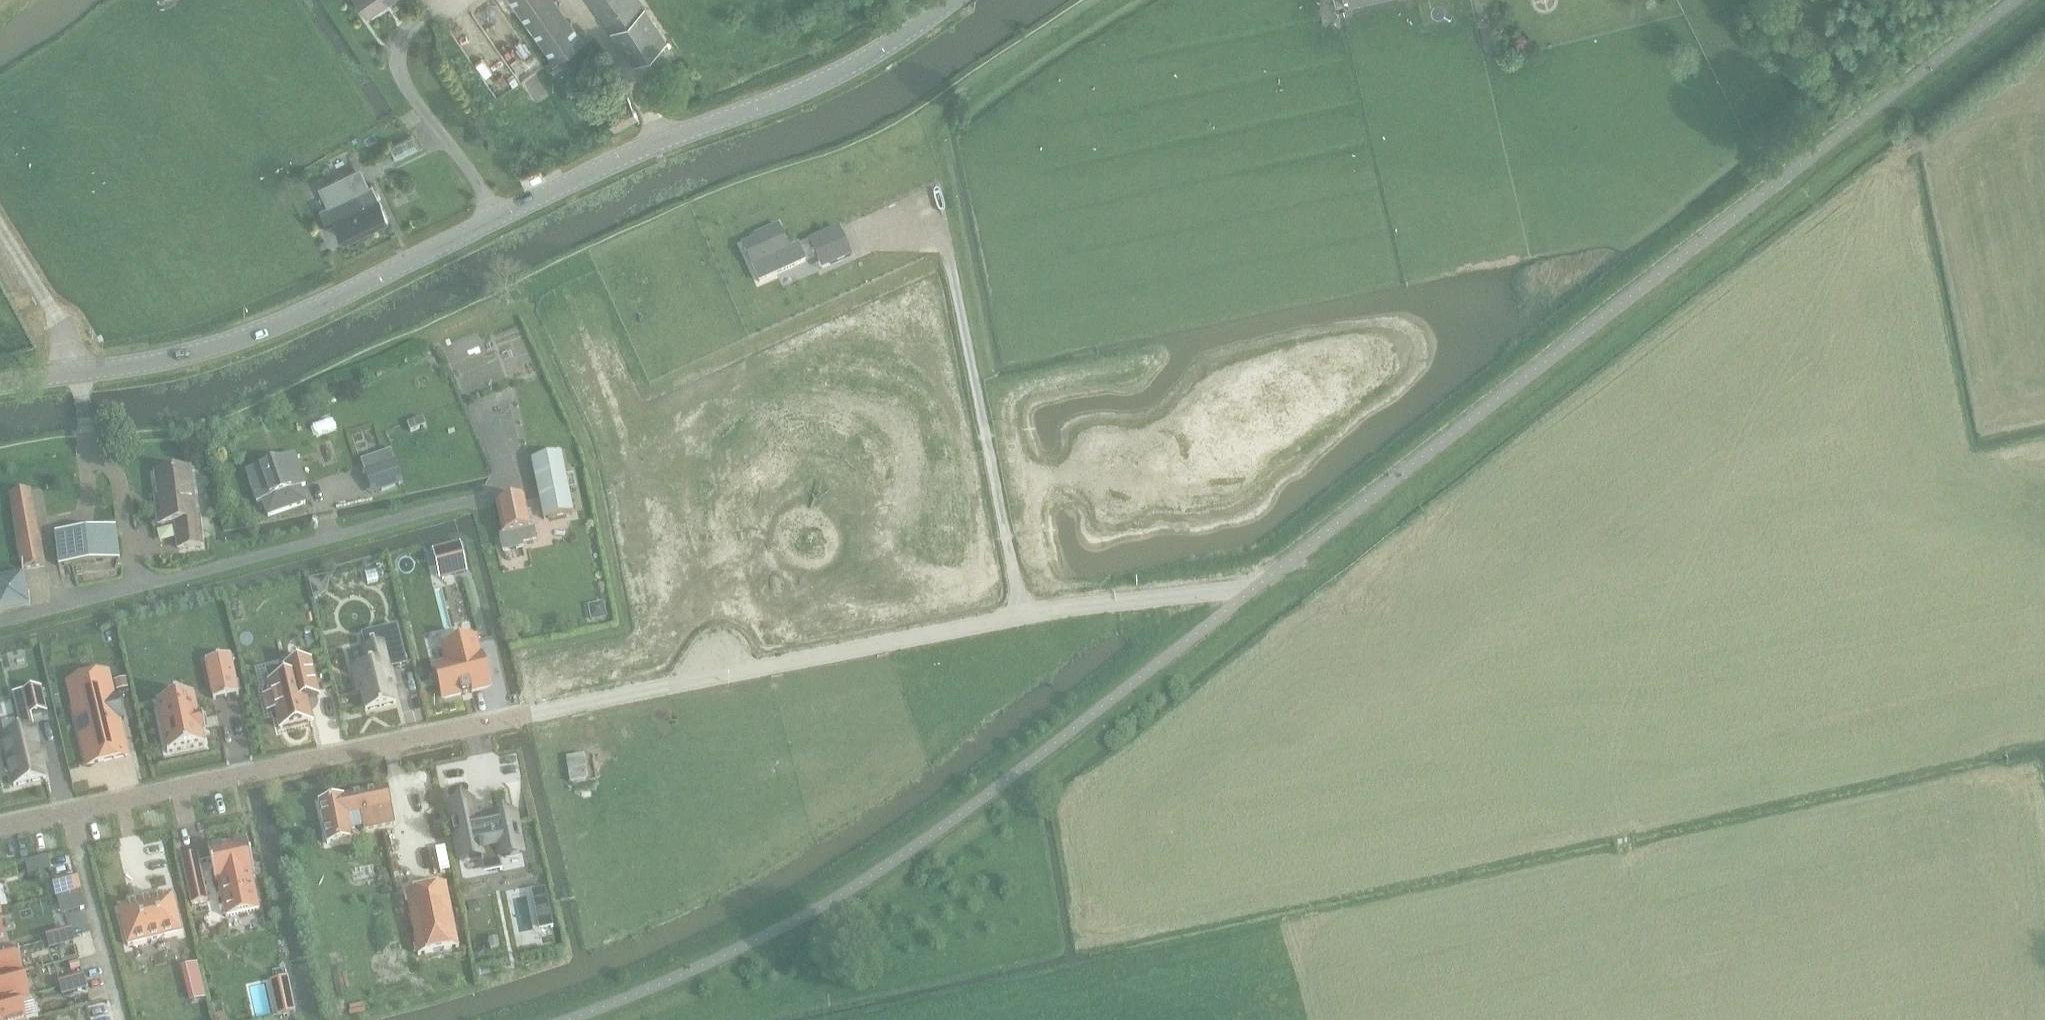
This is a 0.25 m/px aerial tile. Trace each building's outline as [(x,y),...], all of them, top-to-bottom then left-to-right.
[(367,17),(391,0),(355,0),(367,17)] [(553,61),(583,39),(555,0),(509,0),(553,61)] [(639,0),(589,0),(633,63),(666,40),(639,0)] [(1863,6),(1860,0),(1849,0),(1855,11),(1863,6)] [(1841,17),(1846,26),(1868,15),(1863,6),(1841,17)] [(1819,28),(1824,37),(1846,26),(1841,17),(1819,28)] [(326,204),(318,208),(326,224),(333,221),(342,239),(387,217),(371,183),(368,184),(360,167),(319,186),(326,204)] [(763,236),(741,246),(755,274),(759,282),(805,261),(798,246),(789,250),(778,226),(762,233),(763,236)] [(838,228),(808,242),(816,258),(827,253),(832,264),(850,256),(838,228)] [(421,420),(407,425),(410,434),(425,429),(421,420)] [(561,455),(531,461),(543,520),(573,514),(561,455)] [(295,456),(246,473),(256,503),(261,501),(263,507),(264,506),(268,517),(304,505),(300,494),(301,493),(299,488),(305,486),(295,456)] [(374,468),(382,491),(402,484),(394,461),(374,468)] [(178,549),(202,547),(199,519),(196,520),(190,471),(156,475),(160,507),(157,507),(159,525),(175,523),(178,549)] [(9,494),(12,510),(17,539),(22,569),(45,565),(31,490),(9,494)] [(523,548),(522,544),(537,541),(530,514),(525,515),(523,500),(512,503),(509,500),(501,502),(499,506),(497,506),(504,535),(499,537),(503,552),(523,548)] [(59,566),(96,562),(119,560),(115,526),(55,533),(59,566)] [(460,545),(433,551),(436,565),(450,562),(453,575),(467,572),(460,545)] [(367,666),(352,670),(357,692),(360,691),(365,712),(396,704),(389,676),(392,675),(391,668),(406,665),(397,626),(377,631),(377,632),(380,632),(383,644),(366,649),(363,649),(367,666)] [(446,663),(435,666),(443,699),(490,688),(481,655),(480,655),(476,639),(442,647),(446,663)] [(205,660),(213,700),(239,694),(231,655),(205,660)] [(305,699),(319,696),(311,661),(286,666),(289,678),(269,683),(268,683),(271,694),(263,696),(267,713),(275,711),(280,730),(311,722),(305,699)] [(87,765),(128,756),(119,721),(124,720),(123,718),(121,719),(116,697),(118,696),(118,695),(113,696),(109,678),(107,678),(106,675),(87,680),(89,686),(71,690),(74,702),(72,703),(87,765)] [(126,679),(114,682),(116,691),(128,688),(126,679)] [(30,715),(47,712),(41,688),(23,692),(28,714),(29,716),(30,715)] [(198,716),(194,695),(156,703),(167,754),(204,746),(202,733),(206,732),(202,715),(198,716)] [(30,715),(29,716),(28,714),(18,716),(22,734),(2,738),(6,754),(1,755),(5,772),(10,771),(14,787),(20,785),(31,783),(46,779),(42,761),(39,749),(34,731),(30,715)] [(362,830),(393,824),(386,791),(318,805),(326,846),(351,841),(348,827),(361,825),(362,830)] [(472,803),(448,808),(459,861),(463,879),(539,864),(531,823),(516,826),(516,824),(515,816),(513,817),(507,818),(507,817),(498,818),(499,820),(492,821),(491,816),(479,818),(478,815),(475,816),(472,803)] [(259,910),(252,876),(254,875),(247,841),(208,850),(210,860),(210,861),(215,883),(218,883),(226,918),(259,910)] [(199,864),(199,863),(197,856),(181,859),(192,906),(207,902),(199,864)] [(76,877),(64,880),(53,884),(56,897),(62,895),(68,893),(79,890),(76,877)] [(68,893),(62,895),(67,913),(84,909),(79,890),(68,893)] [(446,890),(408,898),(419,956),(458,949),(446,890)] [(182,934),(173,896),(118,909),(128,947),(182,934)] [(549,909),(537,911),(541,929),(550,927),(551,929),(553,929),(549,909)] [(58,933),(61,946),(73,942),(69,929),(58,933)] [(58,933),(46,936),(50,949),(61,946),(58,933)] [(23,974),(16,950),(0,954),(0,980),(23,974)] [(188,979),(199,975),(196,963),(188,966),(185,967),(188,979)] [(23,974),(0,980),(0,1005),(29,997),(23,974)] [(70,979),(74,992),(85,989),(82,976),(70,979)] [(70,979),(59,982),(62,995),(74,992),(70,979)] [(29,997),(0,1005),(0,1019),(25,1019),(22,1007),(29,1005),(34,1004),(32,996),(29,997)] [(291,1001),(276,1005),(278,1017),(294,1013),(291,1001)]
